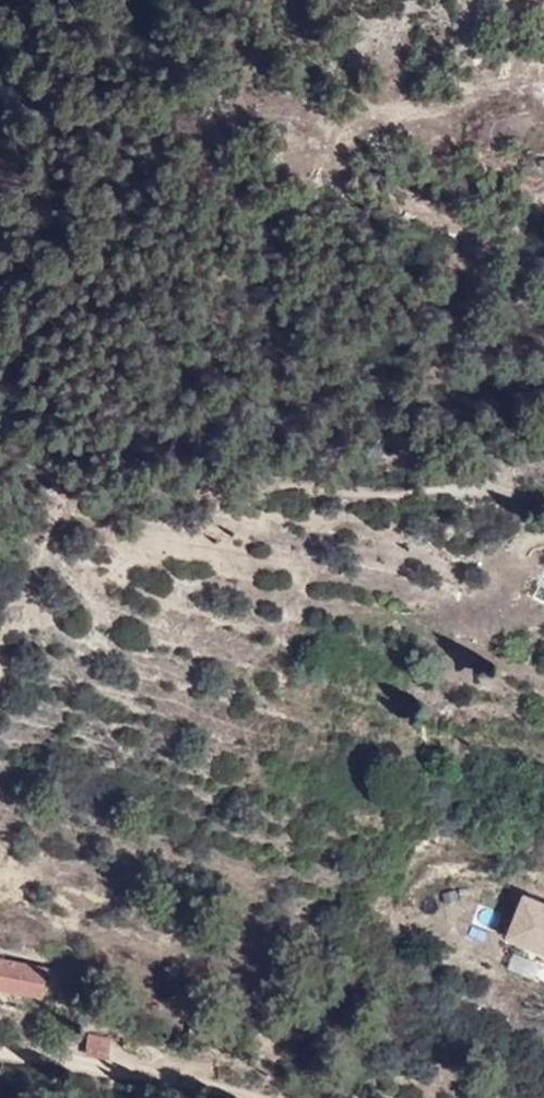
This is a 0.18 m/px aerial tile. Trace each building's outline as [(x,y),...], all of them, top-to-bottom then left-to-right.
[(543,954),(543,901),(529,895),(511,942),(543,954)] [(509,955),(505,971),(533,979),(537,963),(509,955)] [(0,957),(0,1003),(53,1008),(64,969),(0,957)] [(108,1057),(110,1035),(88,1033),(86,1055),(108,1057)]
